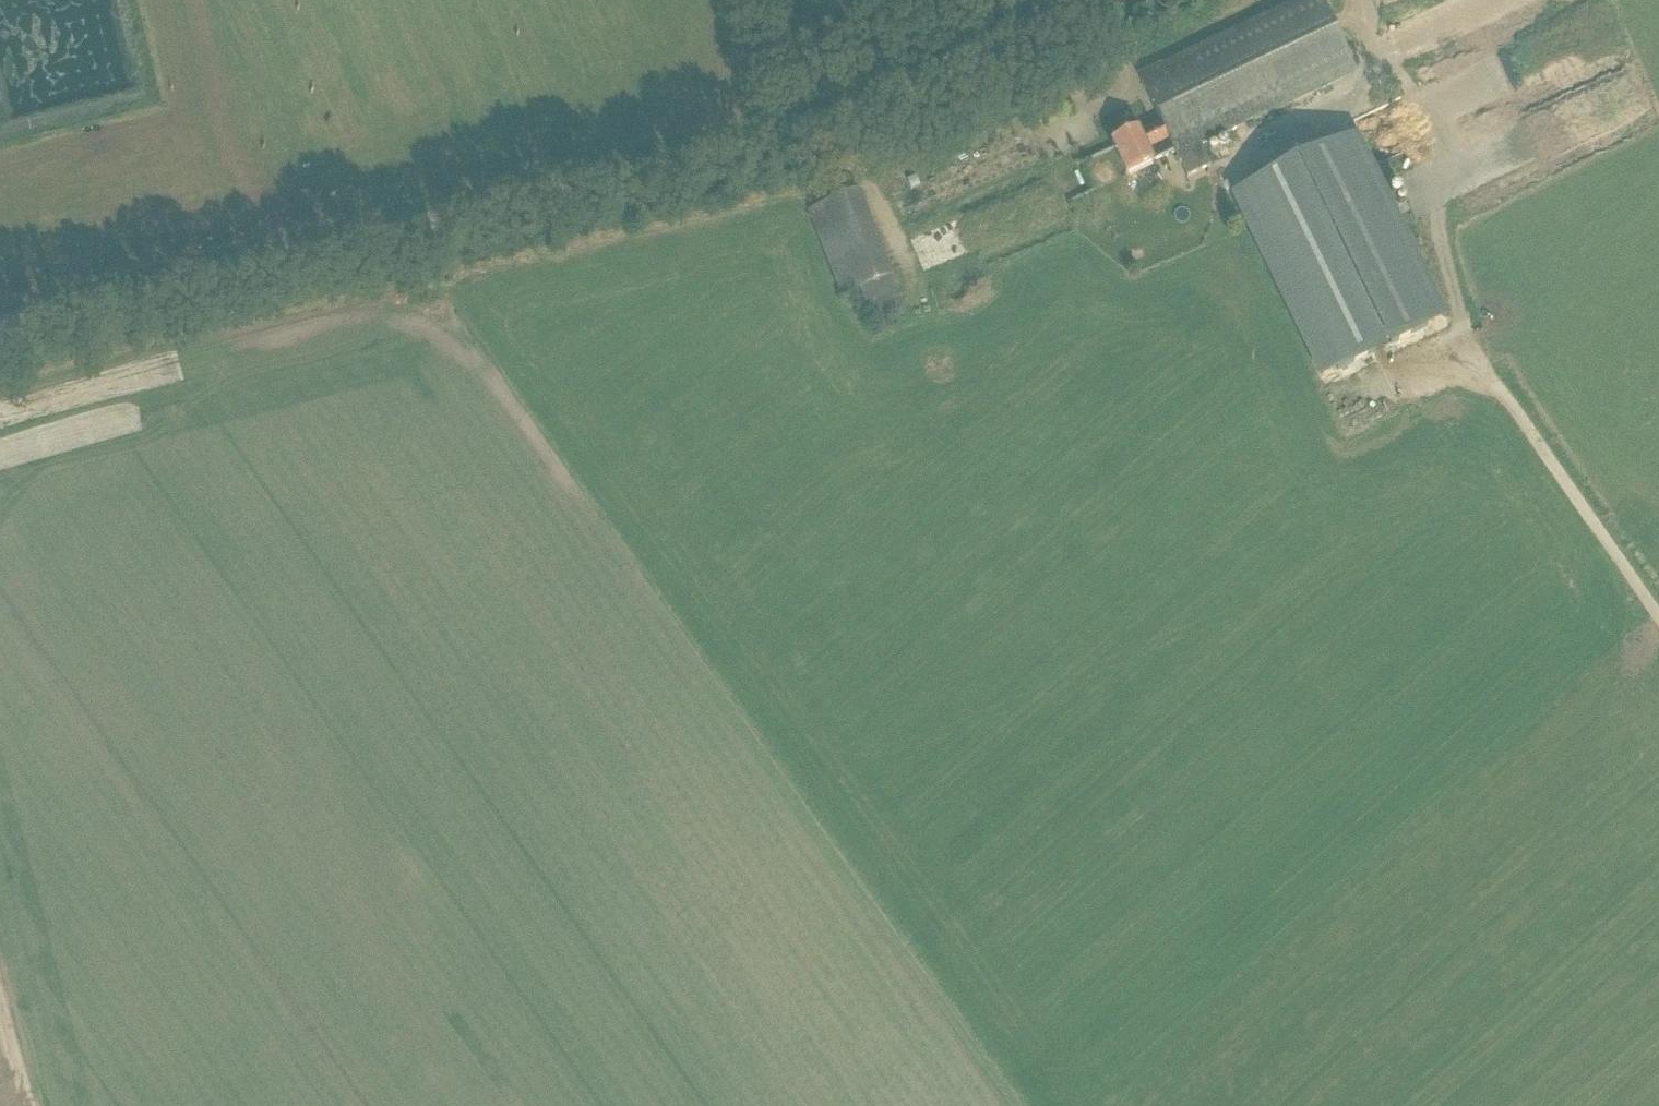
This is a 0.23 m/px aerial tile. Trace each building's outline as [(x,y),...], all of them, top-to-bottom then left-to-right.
[(1354,71),(1321,0),(1298,0),(1139,76),(1161,121),(1138,132),(1137,130),(1111,142),(1126,174),(1175,151),(1187,176),(1211,165),(1201,144),(1354,71)] [(1029,109),(1036,123),(1060,112),(1053,98),(1029,109)] [(1357,134),(1235,193),(1324,375),(1445,315),(1357,134)] [(871,325),(906,312),(858,192),(811,210),(845,297),(858,292),(871,325)]
